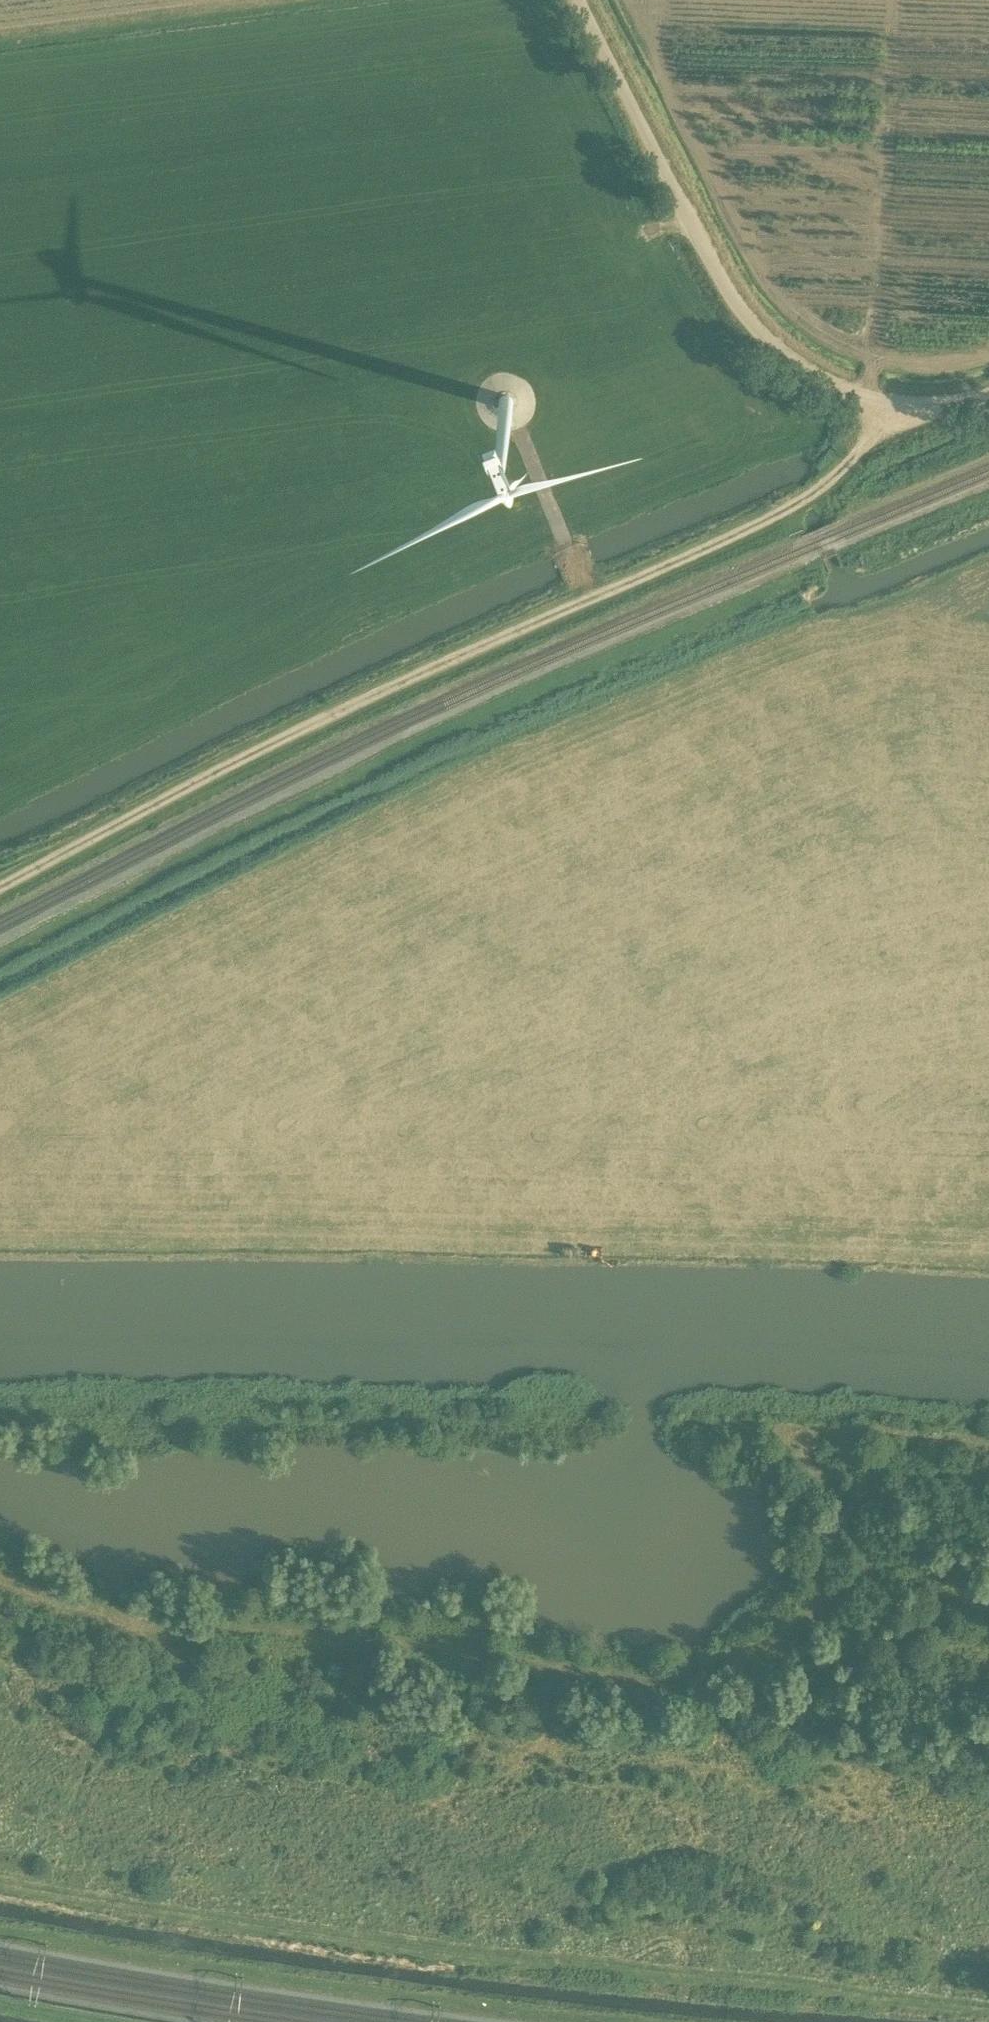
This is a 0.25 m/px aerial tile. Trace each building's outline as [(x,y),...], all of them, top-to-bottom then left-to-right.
[(524,425),(526,422),(529,419),(531,416),(532,413),(534,410),(534,406),(535,403),(535,399),(534,395),(533,392),(531,389),(529,385),(527,383),(525,380),(522,378),(519,376),(515,375),(512,374),(508,373),(504,373),(501,373),(497,374),(494,376),(491,377),(488,379),(485,382),(483,385),(481,388),(479,391),(478,394),(477,398),(477,401),(477,405),(478,409),(479,412),(480,415),(482,418),(484,421),(487,424),(490,426),(493,428),(496,429),(500,430),(503,431),(507,431),(511,430),(514,430),(518,428),(521,427),(524,425)]
